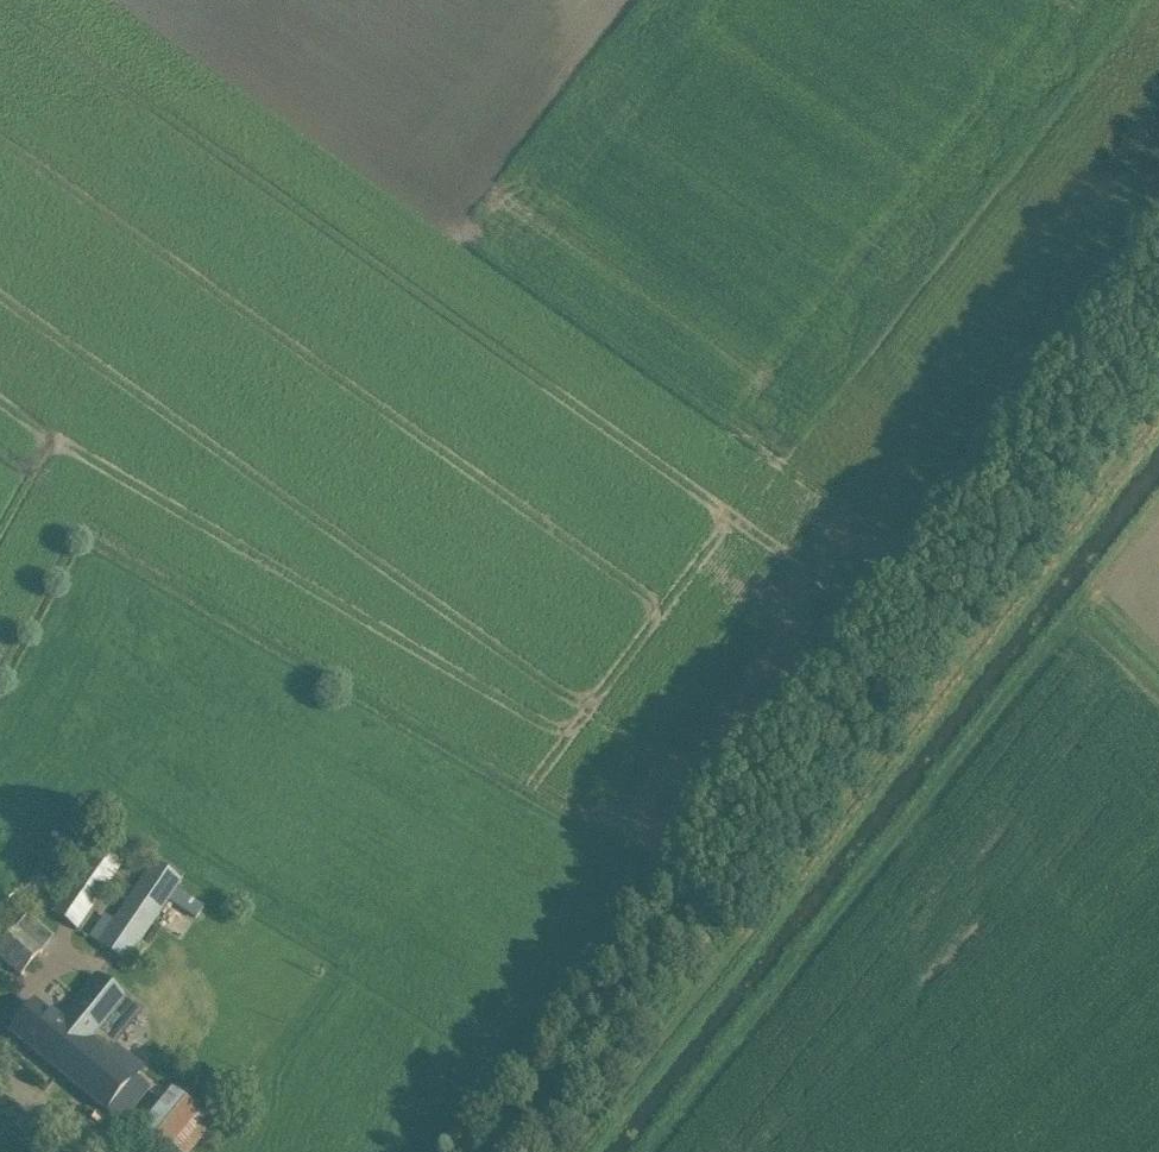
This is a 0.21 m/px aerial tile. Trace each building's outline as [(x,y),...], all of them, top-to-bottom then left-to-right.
[(52,915),(76,931),(132,848),(108,832),(52,915)] [(97,945),(125,964),(181,881),(154,863),(97,945)] [(21,977),(53,941),(25,917),(0,947),(0,959),(21,977)] [(11,1033),(121,1124),(150,1089),(136,1077),(142,1068),(113,1044),(139,1012),(95,976),(58,1021),(36,1002),(11,1033)] [(159,1151),(195,1151),(211,1118),(159,1093),(156,1101),(146,1096),(133,1123),(166,1138),(159,1151)]
